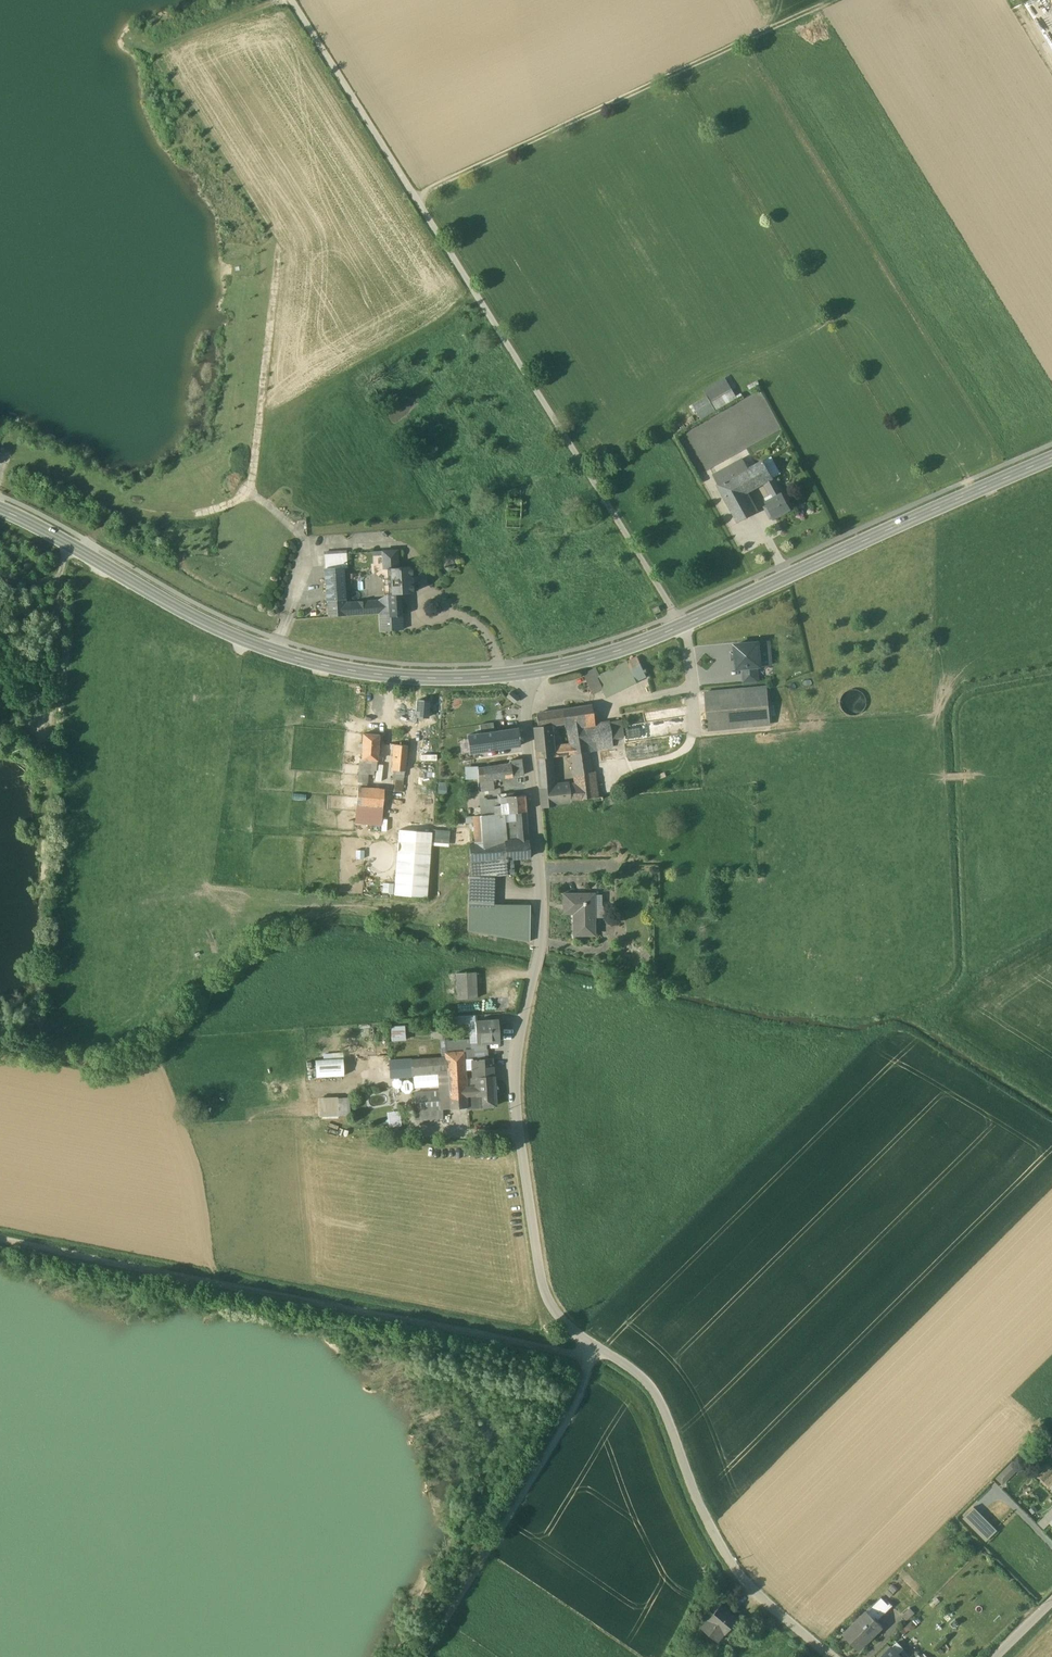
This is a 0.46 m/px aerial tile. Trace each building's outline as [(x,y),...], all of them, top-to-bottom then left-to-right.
[(725,377),(704,390),(707,396),(715,410),(737,397),(725,377)] [(707,396),(693,405),(701,419),(715,410),(707,396)] [(742,472),(735,476),(745,493),(765,482),(773,478),(764,461),(742,472)] [(738,464),(731,468),(735,476),(742,472),(738,464)] [(735,476),(731,468),(715,477),(719,485),(735,476)] [(735,476),(719,485),(739,521),(755,513),(745,493),(735,476)] [(781,493),(775,481),(767,485),(774,497),(781,493)] [(774,497),(766,502),(768,505),(765,507),(768,513),(771,511),(775,518),(790,509),(781,493),(774,497)] [(397,550),(382,551),(383,565),(387,569),(388,569),(387,568),(398,567),(397,550)] [(347,554),(324,555),(325,569),(343,568),(344,568),(347,568),(347,554)] [(398,567),(387,568),(388,569),(389,594),(401,593),(413,592),(411,566),(398,567)] [(343,568),(325,569),(327,600),(346,599),(344,568),(343,568)] [(401,593),(389,594),(389,604),(402,603),(401,593)] [(346,599),(327,600),(328,617),(347,615),(346,607),(346,599)] [(402,603),(389,604),(390,612),(390,616),(402,616),(402,603)] [(379,604),(346,607),(347,615),(379,613),(379,612),(379,604)] [(390,612),(379,612),(379,613),(380,631),(403,630),(402,616),(390,616),(390,612)] [(758,643),(735,645),(737,668),(743,667),(757,666),(760,666),(758,643)] [(599,675),(596,677),(602,689),(601,689),(605,696),(646,676),(637,657),(599,675)] [(757,666),(743,667),(744,682),(759,681),(757,666)] [(596,669),(583,675),(592,693),(601,689),(602,689),(596,677),(599,675),(596,669)] [(767,687),(705,692),(709,730),(770,724),(767,687)] [(866,707),(867,702),(866,697),(863,693),(858,690),(854,689),(849,690),(844,693),(842,697),(841,702),(842,707),(845,712),(849,714),(854,715),(859,714),(863,711),(866,707)] [(511,692),(507,696),(514,703),(518,698),(511,692)] [(609,722),(594,724),(592,706),(581,707),(589,751),(613,747),(612,739),(609,722)] [(581,707),(563,710),(565,722),(566,722),(570,745),(571,745),(572,753),(589,751),(581,707)] [(563,710),(536,714),(538,726),(538,727),(551,725),(565,722),(563,710)] [(620,720),(609,722),(612,739),(623,737),(620,720)] [(468,735),(471,753),(495,749),(492,732),(494,731),(493,723),(480,725),(481,734),(468,735)] [(538,726),(533,727),(536,757),(550,756),(556,755),(555,747),(552,747),(551,725),(538,727),(538,726)] [(518,728),(492,732),(495,749),(520,746),(518,728)] [(379,735),(363,734),(362,759),(376,760),(377,760),(378,748),(381,748),(381,742),(378,742),(379,735)] [(394,744),(393,770),(405,770),(406,744),(394,744)] [(570,745),(555,747),(556,755),(571,753),(572,753),(571,745),(570,745)] [(572,753),(571,753),(575,783),(576,783),(578,799),(595,797),(589,751),(572,753)] [(550,756),(536,757),(537,766),(551,765),(550,756)] [(376,760),(362,759),(361,767),(376,768),(376,760)] [(510,763),(477,768),(478,781),(523,775),(521,759),(510,760),(510,763)] [(551,765),(537,766),(539,784),(552,783),(551,765)] [(367,781),(358,780),(358,787),(367,788),(367,781)] [(552,783),(539,784),(541,807),(551,805),(551,804),(570,802),(570,800),(569,784),(553,786),(552,783)] [(575,783),(569,784),(570,800),(578,799),(576,783),(575,783)] [(367,788),(358,787),(356,805),(379,806),(381,789),(367,788)] [(524,795),(514,796),(514,794),(506,794),(508,813),(516,812),(526,812),(524,795)] [(502,805),(480,807),(481,816),(486,815),(502,814),(502,805)] [(502,814),(486,815),(487,823),(497,822),(497,821),(517,819),(516,812),(502,814)] [(526,812),(516,812),(517,819),(517,829),(527,828),(526,812)] [(481,816),(474,816),(476,844),(489,843),(486,823),(487,823),(486,815),(481,816)] [(528,840),(527,828),(517,829),(517,841),(528,840)] [(394,894),(428,896),(431,830),(397,829),(394,894)] [(528,840),(504,842),(506,859),(507,874),(515,874),(514,858),(529,857),(528,840)] [(504,842),(497,843),(472,845),(468,904),(492,904),(493,875),(507,874),(506,859),(504,842)] [(595,935),(594,893),(563,894),(563,905),(574,905),(574,935),(595,935)] [(530,905),(505,904),(505,905),(492,904),(468,904),(468,930),(530,942),(530,905)] [(476,972),(456,973),(457,999),(477,998),(476,972)] [(498,1020),(475,1021),(476,1042),(486,1042),(499,1041),(498,1020)] [(392,1040),(406,1040),(405,1024),(391,1025),(392,1040)] [(486,1048),(472,1049),(472,1051),(473,1060),(475,1060),(487,1059),(486,1048)] [(472,1051),(439,1054),(439,1058),(440,1072),(441,1080),(465,1078),(464,1069),(473,1068),(473,1060),(472,1051)] [(365,1055),(357,1053),(355,1059),(364,1061),(365,1055)] [(343,1058),(315,1060),(316,1077),(344,1075),(343,1058)] [(439,1058),(412,1059),(413,1073),(440,1072),(439,1058)] [(412,1059),(390,1061),(391,1077),(413,1076),(413,1073),(412,1059)] [(487,1059),(475,1060),(475,1068),(492,1066),(492,1059),(487,1059)] [(492,1066),(475,1068),(476,1077),(493,1076),(492,1066)] [(493,1076),(476,1077),(476,1086),(477,1094),(483,1094),(494,1093),(493,1076)] [(476,1077),(465,1078),(466,1087),(476,1086),(476,1077)] [(465,1078),(441,1080),(441,1091),(442,1109),(443,1109),(467,1107),(466,1095),(466,1087),(465,1078)] [(476,1086),(466,1087),(466,1095),(477,1094),(476,1086)] [(441,1091),(425,1091),(414,1092),(415,1110),(442,1109),(441,1091)] [(494,1093),(483,1094),(483,1107),(495,1106),(494,1093)] [(350,1115),(349,1096),(319,1097),(320,1116),(350,1115)] [(442,1109),(415,1110),(415,1119),(443,1117),(443,1109),(442,1109)] [(1017,1457),(996,1476),(1003,1484),(1024,1465),(1017,1457)] [(1045,1517),(1039,1523),(1045,1528),(1050,1523),(1045,1517)] [(891,1607),(881,1598),(872,1607),(881,1617),(891,1607)] [(721,1605),(702,1628),(718,1641),(724,1633),(726,1634),(738,1619),(721,1605)] [(881,1617),(872,1607),(867,1611),(877,1621),(881,1617)] [(867,1611),(843,1634),(858,1650),(882,1627),(877,1621),(867,1611)] [(881,1656),(902,1656),(892,1647),(881,1656)]
